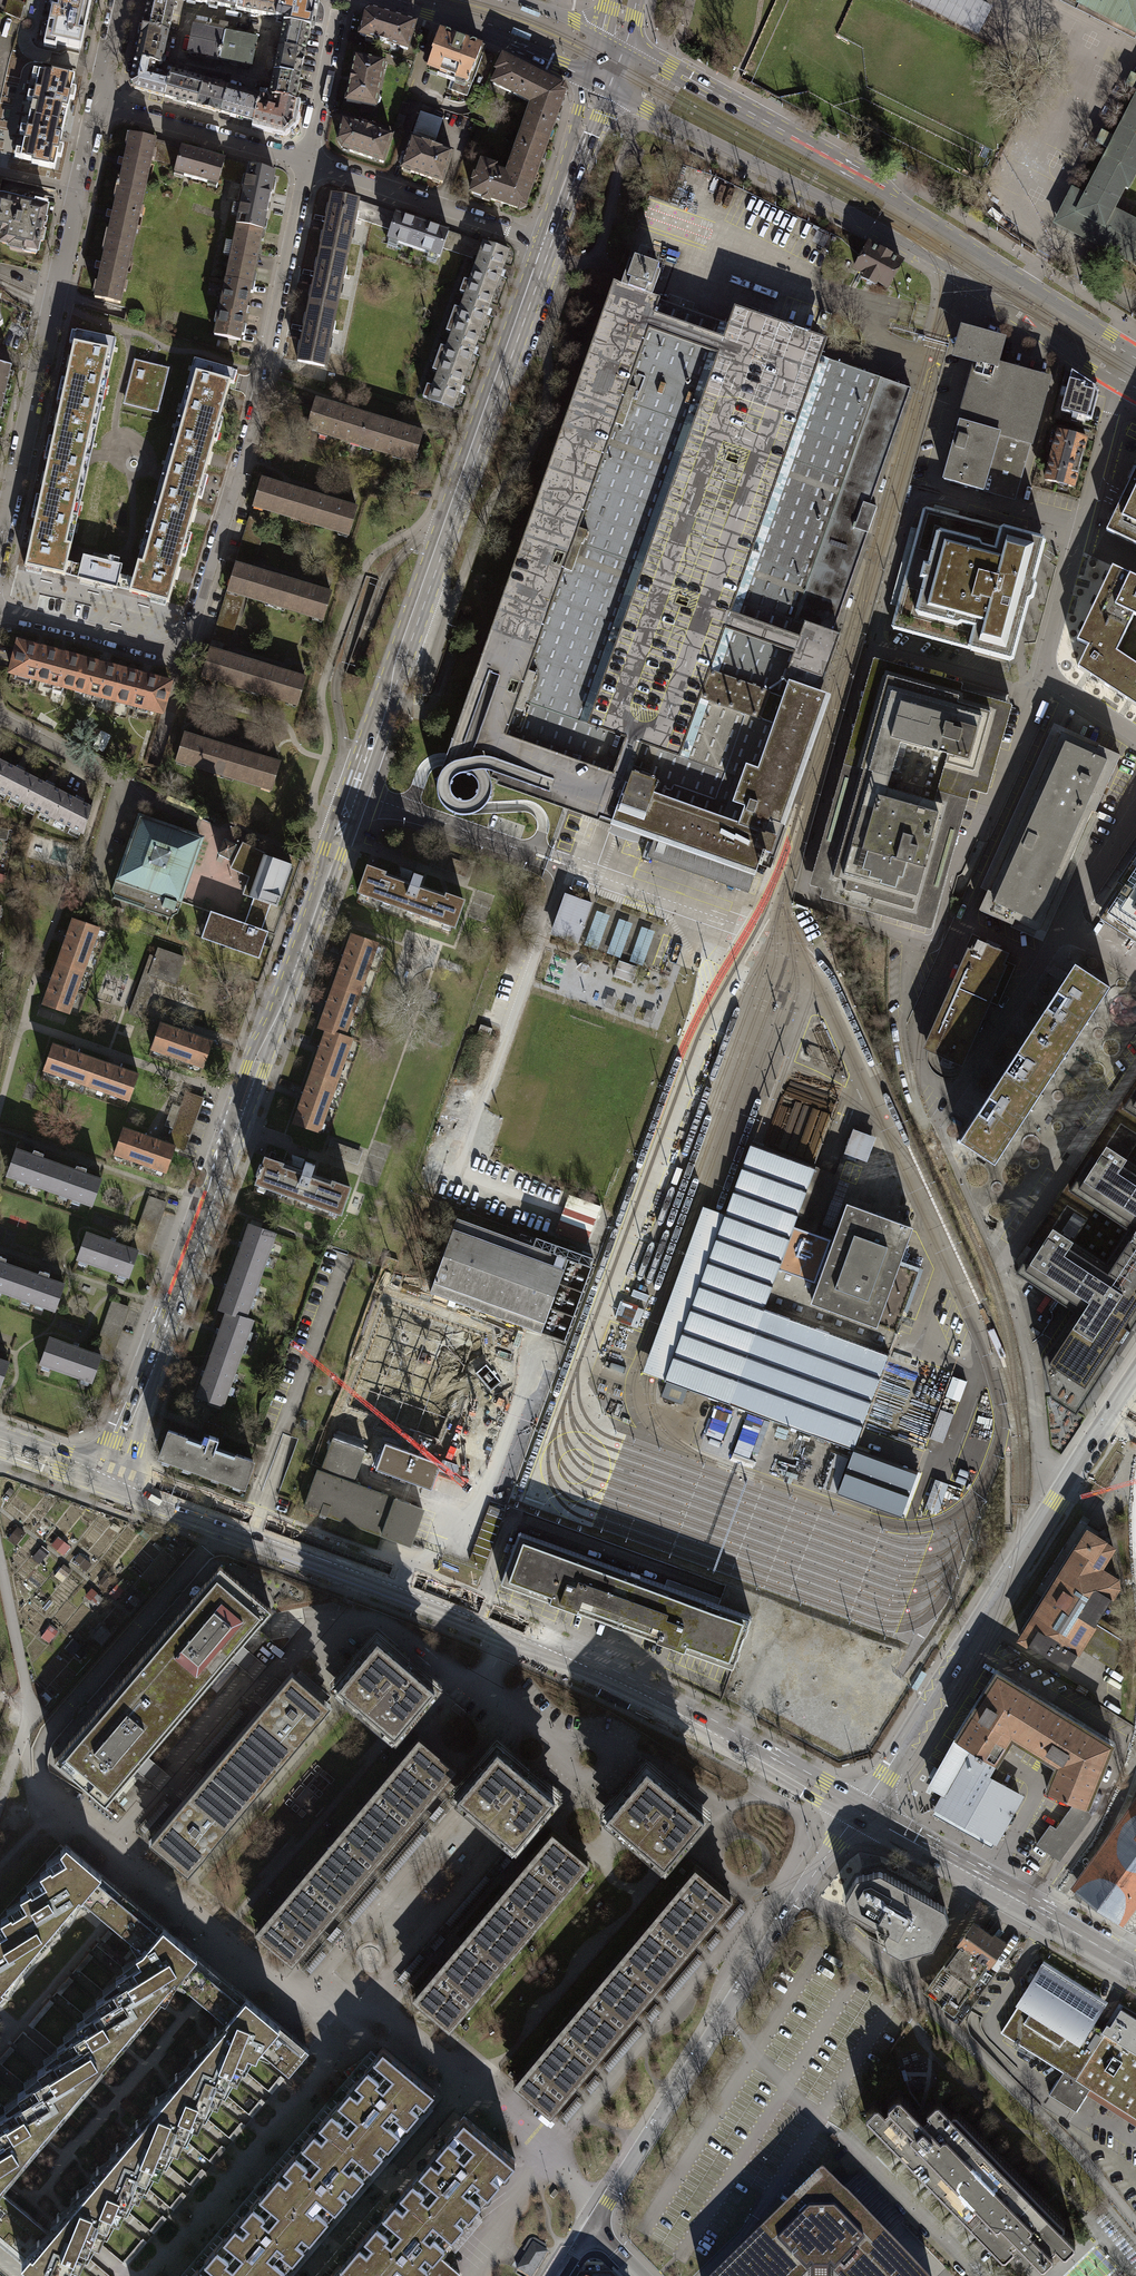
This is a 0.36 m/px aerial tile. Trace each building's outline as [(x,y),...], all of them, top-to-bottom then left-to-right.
[(13,0),(10,0),(6,13),(21,20),(25,5),(13,0)] [(91,2),(80,0),(54,0),(45,41),(81,49),(91,2)] [(143,28),(168,33),(176,1),(171,0),(170,0),(149,0),(143,28)] [(243,11),(245,0),(220,0),(219,6),(243,11)] [(243,11),(276,18),(280,0),(245,0),(243,11)] [(276,18),(285,20),(285,24),(310,29),(314,9),(317,10),(318,3),(316,2),(316,0),(280,0),(276,18)] [(979,33),(990,11),(968,0),(915,0),(979,33)] [(1074,3),(1123,28),(1135,34),(1135,0),(1076,0),(1074,3)] [(416,24),(371,11),(364,15),(360,36),(408,50),(416,24)] [(285,24),(284,24),(279,48),(305,53),(310,29),(285,24)] [(188,52),(220,59),(225,33),(194,26),(188,52)] [(143,28),(136,60),(157,64),(160,65),(162,64),(168,33),(143,28)] [(445,35),(440,33),(434,50),(433,50),(431,56),(432,57),(428,68),(448,75),(446,79),(450,81),(447,89),(467,96),(472,84),(467,82),(471,71),(473,72),(475,66),(475,65),(481,49),(476,47),(477,44),(473,42),(470,44),(452,38),(451,34),(446,32),(445,35)] [(257,39),(225,33),(220,59),(231,61),(231,64),(244,67),(245,64),(251,65),(257,39)] [(300,77),(305,53),(279,48),(274,72),(300,77)] [(355,57),(346,101),(376,107),(385,63),(355,57)] [(493,84),(532,104),(533,104),(542,77),(503,58),(497,70),(499,72),(493,84)] [(165,97),(172,71),(166,70),(163,72),(162,74),(155,72),(157,64),(136,60),(130,82),(135,89),(164,97),(165,97)] [(197,106),(204,80),(172,71),(165,97),(197,106)] [(39,72),(30,116),(65,123),(70,99),(74,100),(76,89),(72,88),(75,77),(52,72),(51,75),(39,72)] [(295,102),(300,77),(274,72),(269,94),(271,97),(274,97),(295,102)] [(1132,75),(1127,85),(1135,90),(1135,77),(1132,75)] [(533,104),(532,104),(522,132),(548,141),(564,94),(567,93),(565,87),(562,88),(542,77),(533,104)] [(221,113),(228,87),(204,80),(197,106),(221,113)] [(228,87),(221,113),(253,122),(260,96),(228,87)] [(266,98),(260,96),(253,122),(283,131),(290,127),(295,102),(274,97),(273,105),(267,104),(267,101),(266,98)] [(1114,211),(1126,188),(1128,189),(1135,174),(1135,99),(1115,139),(1103,133),(1097,143),(1110,149),(1086,197),(1073,190),(1056,223),(1077,234),(1135,265),(1135,223),(1114,211)] [(421,112),(412,140),(433,147),(442,120),(421,112)] [(60,146),(65,123),(30,116),(20,159),(32,161),(32,164),(55,169),(57,158),(61,158),(64,147),(60,146)] [(392,137),(342,121),(338,142),(342,149),(383,163),(392,137)] [(532,184),(548,141),(522,132),(507,175),(507,176),(532,184)] [(119,188),(144,194),(152,159),(156,141),(130,135),(119,188)] [(433,147),(412,140),(402,169),(442,183),(452,153),(433,147)] [(177,166),(182,148),(156,141),(152,159),(177,166)] [(225,160),(182,148),(177,166),(175,173),(217,186),(220,178),(225,160)] [(231,181),(236,164),(225,160),(220,178),(231,181)] [(525,205),(532,184),(507,176),(507,175),(494,171),(495,167),(482,162),(471,192),(483,197),(482,200),(489,202),(491,199),(518,208),(519,211),(526,208),(525,205)] [(249,167),(236,164),(231,181),(245,185),(249,167)] [(245,185),(237,226),(263,231),(275,174),(249,167),(245,185)] [(133,247),(144,194),(119,188),(107,241),(133,247)] [(333,196),(321,251),(347,256),(355,217),(354,217),(358,201),(333,196)] [(0,197),(0,231),(1,231),(0,236),(0,241),(23,247),(22,251),(36,254),(38,241),(42,242),(45,230),(41,229),(47,202),(36,200),(35,205),(0,197)] [(369,222),(374,207),(358,201),(354,217),(355,217),(369,222)] [(374,207),(369,222),(391,230),(396,214),(374,207)] [(396,214),(391,230),(387,239),(440,257),(443,248),(448,232),(396,214)] [(237,226),(226,278),(252,284),(263,231),(237,226)] [(443,248),(459,254),(464,238),(448,232),(443,248)] [(464,238),(459,254),(472,258),(474,255),(478,242),(464,238)] [(133,247),(107,241),(95,298),(120,304),(133,247)] [(469,283),(495,292),(502,272),(509,253),(484,244),(483,244),(478,242),(474,255),(479,256),(469,283)] [(877,282),(888,288),(902,263),(891,257),(891,256),(881,250),(880,251),(870,245),(855,270),(866,276),(864,279),(875,285),(877,282)] [(321,251),(310,306),(335,311),(347,256),(321,251)] [(499,757),(491,778),(497,780),(606,819),(615,822),(612,828),(619,831),(619,832),(623,834),(628,835),(628,834),(637,837),(640,830),(756,872),(759,864),(761,865),(767,851),(771,852),(827,694),(819,692),(839,635),(832,633),(877,508),(869,505),(910,390),(812,355),(818,338),(744,312),(739,329),(735,328),(665,303),(652,298),(661,274),(657,273),(659,268),(635,260),(633,265),(630,263),(627,270),(621,287),(618,286),(494,635),(456,742),(499,757)] [(240,341),(252,284),(226,278),(214,335),(240,341)] [(488,312),(495,292),(469,283),(464,281),(460,293),(465,295),(460,310),(455,309),(451,320),(481,331),(488,312)] [(324,366),(335,311),(310,306),(298,361),(324,366)] [(474,350),(481,331),(451,320),(447,332),(452,334),(446,349),(441,347),(437,359),(467,370),(474,350)] [(960,423),(1030,443),(1048,380),(1002,367),(1003,366),(1000,362),(997,361),(1003,341),(980,334),(974,333),(963,330),(955,357),(967,360),(972,362),(977,363),(975,368),(960,423)] [(103,406),(117,344),(69,334),(55,395),(103,406)] [(428,401),(453,410),(460,390),(467,370),(437,359),(433,371),(438,372),(432,388),(427,386),(423,398),(428,400),(428,401)] [(235,374),(192,362),(178,414),(220,426),(235,374)] [(10,366),(0,363),(0,413),(10,366)] [(168,371),(135,363),(126,397),(159,406),(168,371)] [(1095,387),(1072,372),(1062,412),(1073,415),(1071,420),(1077,421),(1078,416),(1081,417),(1092,420),(1098,395),(1095,387)] [(103,406),(55,395),(45,447),(93,458),(103,406)] [(351,441),(361,444),(370,416),(316,400),(307,429),(320,433),(320,432),(328,434),(327,435),(351,442),(351,441)] [(220,426),(178,414),(164,466),(206,476),(220,426)] [(423,433),(370,416),(361,444),(370,447),(370,448),(394,456),(394,455),(401,457),(401,458),(413,462),(423,433)] [(1030,443),(960,423),(957,432),(944,480),(1014,499),(1030,443)] [(1087,438),(1058,431),(1052,453),(1045,480),(1074,487),(1087,438)] [(77,525),(89,472),(41,460),(29,513),(77,525)] [(1121,499),(1106,531),(1135,545),(1135,469),(1121,499)] [(357,508),(260,478),(252,505),(270,511),(349,535),(357,508)] [(201,494),(159,483),(145,537),(186,549),(201,494)] [(959,511),(934,504),(933,510),(958,517),(959,511)] [(270,511),(252,505),(234,565),(253,570),(270,511)] [(926,508),(923,510),(892,627),(893,629),(970,650),(971,651),(1010,661),(1014,659),(1030,600),(1033,598),(1037,586),(1034,582),(1045,543),(1043,539),(1004,528),(1003,529),(958,517),(933,510),(926,508)] [(65,575),(77,525),(29,513),(18,563),(65,575)] [(186,549),(145,537),(130,590),(171,601),(186,549)] [(122,565),(84,555),(79,577),(116,586),(122,565)] [(253,570),(234,565),(227,591),(245,596),(322,620),(331,592),(253,570)] [(1112,566),(1089,615),(1125,633),(1134,615),(1135,616),(1135,577),(1112,566)] [(245,596),(227,591),(210,649),(227,654),(245,596)] [(240,630),(253,634),(258,617),(245,614),(240,630)] [(1088,646),(1078,667),(1087,673),(1107,686),(1118,668),(1116,667),(1124,656),(1117,651),(1125,633),(1089,615),(1077,640),(1088,646)] [(168,683),(17,642),(9,671),(160,712),(168,683)] [(227,654),(210,649),(202,675),(297,704),(306,678),(227,654)] [(1124,656),(1116,667),(1118,668),(1107,686),(1129,700),(1135,705),(1135,664),(1124,656)] [(840,765),(966,800),(969,790),(980,793),(985,795),(987,786),(992,769),(998,748),(1010,707),(1010,705),(959,690),(961,683),(871,658),(840,765)] [(1097,744),(1051,723),(978,887),(985,891),(985,890),(988,891),(1059,733),(1095,749),(1096,746),(1097,744)] [(279,761),(182,733),(175,760),(271,788),(279,761)] [(1012,919),(1036,930),(1089,811),(1092,813),(1092,812),(1103,789),(1118,756),(1096,746),(1095,749),(1059,733),(988,891),(985,890),(985,891),(976,910),(1002,921),(1009,925),(1010,925),(1012,919)] [(37,811),(81,834),(90,805),(88,804),(78,799),(49,784),(20,768),(0,758),(0,792),(37,811)] [(491,799),(492,790),(491,782),(487,774),(481,768),(473,764),(465,763),(456,764),(449,768),(443,774),(439,782),(437,790),(439,799),(443,806),(449,812),(456,816),(465,817),(473,816),(481,812),(487,806),(491,799)] [(959,825),(966,800),(840,765),(806,885),(819,889),(817,898),(929,930),(955,839),(959,825)] [(1040,941),(1097,814),(1092,812),(1092,813),(1089,811),(1036,930),(1012,919),(1010,925),(1009,925),(1008,927),(1040,941)] [(204,834),(139,812),(112,888),(116,896),(171,915),(172,913),(178,911),(191,872),(204,834)] [(756,872),(655,836),(647,857),(749,893),(756,872)] [(236,844),(225,839),(218,854),(229,860),(236,844)] [(230,868),(248,876),(246,884),(242,895),(253,898),(270,904),(276,906),(292,864),(265,855),(266,853),(242,841),(230,868)] [(1122,875),(1118,882),(1124,886),(1120,893),(1117,891),(1100,918),(1135,942),(1135,854),(1122,875)] [(382,873),(365,867),(356,892),(452,926),(461,901),(444,895),(443,899),(416,890),(421,877),(411,873),(407,886),(380,877),(382,873)] [(592,903),(565,894),(551,934),(578,944),(592,903)] [(270,904),(253,898),(245,922),(211,911),(202,938),(259,957),(268,931),(262,929),(270,904)] [(609,915),(598,911),(586,946),(597,950),(609,915)] [(63,943),(56,961),(81,970),(96,927),(71,919),(67,929),(65,937),(64,940),(63,943)] [(631,924),(620,920),(608,955),(619,959),(631,924)] [(654,931),(642,927),(630,962),(642,966),(654,931)] [(304,1096),(295,1121),(321,1130),(355,1035),(348,1032),(380,940),(354,931),(344,958),(328,1005),(320,1028),(326,1030),(320,1049),(304,1096)] [(987,945),(973,939),(968,949),(966,948),(921,1048),(933,1054),(960,1065),(988,1002),(996,1005),(1014,965),(1003,961),(1006,953),(997,949),(991,947),(987,945)] [(146,1007),(156,976),(175,983),(184,958),(183,957),(158,949),(155,957),(150,955),(129,1013),(142,1018),(146,1007)] [(66,1013),(81,970),(56,961),(52,973),(50,979),(49,982),(49,983),(48,986),(41,1004),(66,1013)] [(637,967),(619,961),(614,976),(632,983),(637,967)] [(1072,969),(1025,1040),(1060,1062),(1110,987),(1075,965),(1072,969)] [(212,1042),(160,1023),(151,1049),(203,1067),(212,1042)] [(1040,1093),(1060,1062),(1025,1040),(959,1139),(994,1162),(1030,1108),(1034,1111),(1043,1096),(1040,1093)] [(66,1049),(52,1044),(43,1069),(65,1076),(88,1084),(108,1092),(129,1099),(138,1075),(116,1067),(74,1052),(66,1049)] [(1120,1108),(1135,1119),(1135,1084),(1120,1108)] [(174,1146),(173,1148),(183,1151),(186,1141),(202,1098),(186,1092),(167,1143),(174,1146)] [(1135,1235),(1135,1119),(1120,1108),(1066,1190),(1135,1235)] [(148,1136),(123,1127),(114,1153),(165,1171),(173,1148),(174,1146),(167,1143),(148,1136)] [(872,1136),(853,1129),(844,1153),(863,1160),(872,1136)] [(665,1380),(664,1380),(853,1449),(854,1447),(918,1271),(899,1265),(913,1227),(847,1203),(833,1240),(815,1234),(794,1226),(815,1167),(816,1167),(751,1143),(725,1214),(665,1380)] [(360,1155),(329,1144),(325,1156),(355,1166),(360,1155)] [(32,1154),(15,1148),(6,1175),(29,1183),(50,1190),(71,1197),(92,1204),(101,1178),(85,1173),(87,1168),(82,1166),(76,1164),(74,1169),(42,1158),(43,1152),(38,1151),(33,1149),(32,1154)] [(311,1177),(312,1174),(302,1170),(301,1173),(290,1170),(281,1166),(283,1162),(265,1156),(262,1165),(259,1165),(256,1174),(258,1175),(256,1182),(340,1211),(348,1186),(333,1181),(332,1185),(311,1177)] [(305,1161),(302,1170),(312,1174),(315,1164),(305,1161)] [(837,1175),(815,1167),(794,1226),(815,1234),(837,1175)] [(850,1183),(839,1179),(822,1225),(833,1229),(850,1183)] [(1120,1341),(1135,1316),(1135,1235),(1066,1190),(1013,1271),(1071,1310),(1120,1341)] [(138,1249),(137,1252),(140,1253),(147,1255),(162,1209),(165,1202),(160,1200),(157,1199),(149,1196),(131,1247),(138,1249)] [(642,1372),(665,1380),(725,1214),(703,1206),(642,1372)] [(517,1240),(457,1218),(430,1292),(565,1341),(592,1267),(591,1267),(553,1253),(549,1251),(517,1240)] [(226,1285),(218,1308),(227,1311),(219,1331),(204,1372),(196,1395),(202,1397),(209,1400),(221,1404),(230,1381),(237,1360),(245,1339),(252,1319),(244,1316),(251,1296),(259,1275),(267,1253),(274,1233),(262,1228),(249,1223),(242,1243),(241,1243),(226,1285)] [(113,1241),(85,1232),(76,1258),(129,1276),(137,1252),(138,1249),(131,1247),(117,1242),(113,1241)] [(519,1233),(517,1240),(549,1251),(551,1245),(519,1233)] [(594,1259),(556,1246),(553,1253),(591,1267),(594,1259)] [(48,1251),(47,1256),(61,1261),(63,1256),(48,1251)] [(11,1294),(32,1301),(53,1309),(62,1283),(46,1277),(47,1273),(43,1271),(37,1269),(35,1274),(3,1262),(4,1258),(0,1256),(0,1290),(11,1294)] [(100,1355),(100,1357),(108,1361),(128,1306),(112,1301),(94,1353),(100,1355)] [(473,1336),(389,1306),(352,1405),(436,1436),(473,1336)] [(1120,1341),(1071,1310),(1040,1357),(1049,1396),(1073,1412),(1120,1341)] [(75,1346),(47,1337),(38,1362),(91,1380),(92,1380),(100,1357),(100,1355),(94,1353),(75,1346)] [(955,1373),(946,1395),(960,1400),(968,1378),(955,1373)] [(687,1389),(667,1382),(661,1397),(682,1404),(687,1389)] [(954,1414),(940,1409),(930,1438),(943,1443),(954,1414)] [(167,1429),(158,1456),(242,1484),(250,1458),(235,1453),(233,1458),(212,1450),(219,1430),(205,1425),(203,1429),(198,1445),(191,1442),(182,1439),(183,1435),(167,1429)] [(308,1496),(305,1506),(322,1512),(382,1534),(398,1540),(410,1544),(423,1508),(353,1482),(364,1450),(334,1439),(322,1471),(318,1470),(309,1496),(308,1496)] [(385,1442),(375,1469),(432,1489),(441,1463),(385,1442)] [(853,1449),(837,1493),(901,1516),(918,1471),(854,1447),(853,1449)] [(849,1458),(835,1453),(823,1488),(836,1493),(849,1458)] [(949,1484),(935,1479),(925,1508),(938,1513),(949,1484)] [(9,1487),(5,1493),(10,1497),(14,1491),(9,1487)] [(37,1520),(31,1527),(42,1536),(48,1529),(37,1520)] [(113,1522),(110,1527),(118,1532),(121,1527),(113,1522)] [(16,1526),(8,1537),(17,1544),(26,1532),(16,1526)] [(1118,1586),(1117,1579),(1100,1568),(1113,1547),(1103,1541),(1104,1540),(1088,1530),(1020,1638),(1067,1668),(1080,1646),(1113,1667),(1123,1651),(1122,1633),(1098,1618),(1118,1586)] [(633,1574),(516,1531),(498,1582),(614,1624),(633,1574)] [(57,1538),(52,1544),(64,1554),(70,1548),(61,1541),(57,1538)] [(42,1545),(32,1557),(39,1563),(49,1551),(42,1545)] [(87,1551),(83,1556),(90,1561),(93,1556),(87,1551)] [(80,1553),(74,1561),(86,1571),(92,1563),(80,1553)] [(63,1564),(54,1575),(62,1581),(71,1570),(63,1564)] [(233,1650),(269,1609),(219,1567),(138,1662),(187,1704),(233,1650)] [(749,1616),(633,1574),(614,1624),(731,1667),(749,1616)] [(118,1584),(109,1594),(115,1599),(124,1589),(118,1584)] [(134,1594),(125,1605),(131,1610),(140,1599),(134,1594)] [(78,1610),(74,1615),(79,1619),(83,1613),(78,1610)] [(104,1624),(93,1636),(102,1644),(113,1632),(104,1624)] [(51,1625),(41,1637),(48,1643),(58,1631),(51,1625)] [(377,1635),(337,1682),(371,1710),(396,1731),(428,1693),(436,1684),(410,1663),(377,1635)] [(74,1639),(66,1648),(73,1653),(81,1645),(74,1639)] [(138,1761),(187,1704),(138,1662),(55,1759),(104,1801),(138,1761)] [(222,1751),(261,1784),(329,1704),(290,1671),(263,1703),(222,1751)] [(1058,1764),(1047,1790),(1075,1802),(1086,1806),(1111,1743),(1013,1682),(1013,1683),(997,1673),(983,1696),(957,1739),(971,1748),(977,1751),(975,1754),(981,1757),(983,1755),(995,1762),(1012,1735),(1058,1764)] [(456,1703),(451,1708),(463,1718),(467,1713),(456,1703)] [(945,1792),(938,1806),(995,1839),(999,1832),(1020,1795),(986,1776),(995,1762),(983,1755),(981,1757),(975,1754),(977,1751),(971,1748),(957,1739),(946,1758),(931,1784),(945,1792)] [(454,1768),(422,1740),(392,1776),(408,1789),(402,1796),(418,1810),(433,1792),(454,1768)] [(504,1751),(495,1744),(455,1791),(465,1800),(512,1840),(552,1793),(531,1775),(504,1751)] [(183,1797),(147,1840),(186,1873),(261,1784),(222,1751),(183,1797)] [(686,1796),(645,1762),(606,1810),(665,1859),(705,1812),(686,1796)] [(413,1815),(418,1810),(402,1796),(408,1789),(392,1776),(362,1811),(379,1826),(373,1832),(388,1845),(413,1815)] [(125,1797),(120,1803),(123,1806),(128,1800),(125,1797)] [(1056,1828),(1050,1825),(1036,1844),(1060,1860),(1092,1815),(1086,1806),(1075,1802),(1056,1828)] [(991,1846),(995,1839),(938,1806),(934,1813),(991,1846)] [(366,1871),(388,1845),(373,1832),(379,1826),(362,1811),(320,1860),(352,1887),(366,1871)] [(1081,1891),(1115,1916),(1135,1887),(1135,1814),(1081,1891)] [(588,1860),(552,1830),(551,1832),(528,1859),(525,1862),(517,1872),(553,1902),(588,1860)] [(66,1843),(60,1850),(63,1855),(52,1867),(50,1866),(40,1872),(43,1878),(32,1891),(31,1889),(20,1895),(24,1901),(11,1914),(17,1924),(19,1923),(26,1931),(30,1928),(33,1928),(35,1928),(44,1935),(65,1911),(78,1895),(95,1909),(103,1915),(124,1892),(116,1885),(102,1873),(66,1843)] [(329,1913),(352,1887),(320,1860),(288,1896),(306,1911),(300,1917),(315,1929),(329,1913)] [(730,1895),(693,1865),(663,1901),(685,1919),(679,1926),(694,1938),(708,1921),(730,1895)] [(944,1906),(880,1870),(856,1876),(845,1896),(848,1907),(887,1928),(883,1935),(886,1946),(901,1954),(932,1945),(947,1918),(944,1906)] [(495,1930),(515,1946),(553,1902),(517,1872),(508,1883),(503,1888),(486,1909),(502,1922),(495,1930)] [(220,1974),(124,1892),(103,1915),(113,1924),(134,1942),(135,1940),(143,1947),(142,1950),(136,1953),(138,1959),(128,1971),(127,1969),(115,1977),(119,1983),(107,1996),(113,2005),(116,2004),(121,2012),(127,2009),(128,2010),(130,2008),(140,2017),(157,1997),(174,1977),(200,1998),(220,1974)] [(309,1936),(315,1929),(300,1917),(306,1911),(288,1896),(258,1931),(290,1958),(309,1936)] [(689,1943),(694,1938),(679,1926),(685,1919),(663,1901),(634,1936),(671,1966),(689,1943)] [(486,1981),(515,1946),(495,1930),(502,1922),(486,1909),(461,1938),(460,1940),(450,1951),(486,1981)] [(44,1935),(35,1928),(33,1928),(30,1928),(26,1931),(19,1923),(17,1924),(11,1914),(11,1912),(0,1918),(4,1925),(0,1929),(0,1992),(3,1989),(1,1987),(17,1968),(44,1935)] [(973,1922),(924,1990),(942,2003),(941,2005),(953,2014),(959,2007),(957,2006),(1004,1942),(994,1934),(992,1936),(973,1922)] [(648,1994),(671,1966),(634,1936),(604,1972),(640,2003),(648,1994)] [(413,1995),(449,2025),(486,1981),(450,1951),(441,1961),(437,1966),(413,1995)] [(1061,2072),(1048,2093),(1075,2110),(1086,2094),(1089,2088),(1135,2117),(1135,2017),(1121,2008),(1115,2016),(1114,2015),(1108,2024),(1106,2022),(1102,2029),(1090,2022),(1103,2001),(1044,1963),(1036,1974),(1033,1972),(1026,1980),(1031,1983),(1000,2033),(1061,2072)] [(630,2015),(640,2003),(604,1972),(573,2009),(594,2027),(590,2032),(605,2045),(630,2015)] [(210,2041),(193,2062),(203,2070),(201,2072),(203,2073),(200,2080),(210,2083),(209,2087),(219,2090),(230,2077),(237,2079),(241,2067),(239,2065),(250,2053),(255,2055),(259,2047),(288,2073),(308,2050),(256,2005),(220,1974),(200,1998),(227,2021),(210,2041)] [(119,2041),(140,2017),(130,2008),(128,2010),(127,2009),(121,2012),(116,2004),(113,2005),(107,1996),(106,1993),(95,1999),(99,2005),(89,2018),(87,2016),(76,2023),(80,2028),(68,2041),(73,2051),(76,2050),(81,2059),(87,2055),(89,2057),(91,2055),(100,2063),(119,2041)] [(588,2065),(605,2045),(590,2032),(594,2027),(573,2009),(544,2044),(565,2062),(559,2069),(574,2082),(588,2065)] [(73,2051),(68,2041),(67,2039),(56,2046),(60,2052),(57,2056),(53,2059),(49,2064),(47,2063),(37,2069),(40,2075),(28,2088),(34,2098),(37,2097),(42,2105),(48,2101),(50,2103),(52,2101),(61,2109),(79,2088),(92,2073),(100,2063),(91,2055),(89,2057),(87,2055),(81,2059),(76,2050),(73,2051)] [(544,2044),(513,2081),(521,2089),(549,2112),(570,2087),(574,2082),(559,2069),(565,2062),(544,2044)] [(349,2088),(325,2116),(353,2139),(350,2143),(373,2163),(434,2090),(410,2071),(383,2047),(374,2058),(349,2088)] [(171,2087),(153,2108),(163,2116),(162,2118),(164,2120),(161,2126),(170,2130),(169,2133),(180,2136),(191,2123),(197,2125),(202,2114),(199,2112),(211,2100),(217,2102),(222,2091),(219,2090),(209,2087),(210,2083),(200,2080),(203,2073),(201,2072),(203,2070),(193,2062),(171,2087)] [(61,2109),(52,2101),(50,2103),(48,2101),(42,2105),(37,2097),(34,2098),(28,2088),(27,2086),(17,2092),(21,2098),(10,2110),(9,2109),(0,2115),(0,2122),(0,2147),(3,2151),(9,2148),(10,2149),(11,2148),(21,2157),(40,2134),(61,2109)] [(1086,2094),(1135,2126),(1135,2117),(1089,2088),(1086,2094)] [(871,2103),(864,2112),(1001,2255),(1005,2255),(1020,2241),(1040,2262),(1045,2262),(1052,2254),(1051,2248),(1056,2244),(1061,2252),(1065,2252),(1074,2243),(1074,2239),(1064,2227),(1064,2221),(956,2110),(950,2112),(938,2099),(934,2099),(925,2108),(926,2113),(923,2116),(918,2112),(899,2093),(895,2093),(886,2103),(888,2107),(884,2110),(878,2103),(871,2103)] [(133,2132),(114,2155),(124,2163),(123,2165),(124,2166),(122,2173),(131,2176),(130,2179),(140,2183),(152,2169),(158,2172),(162,2161),(161,2158),(172,2146),(177,2148),(182,2137),(180,2136),(169,2133),(170,2130),(161,2126),(164,2120),(162,2118),(163,2116),(153,2108),(133,2132)] [(317,2229),(373,2163),(350,2143),(353,2139),(325,2116),(271,2180),(296,2202),(291,2207),(317,2229)] [(431,2210),(455,2230),(515,2159),(473,2124),(464,2116),(407,2183),(435,2207),(431,2210)] [(2,2179),(21,2157),(11,2148),(10,2149),(9,2148),(3,2151),(0,2147),(0,2182),(2,2179)] [(94,2178),(74,2202),(84,2210),(83,2212),(85,2213),(83,2219),(91,2223),(91,2226),(101,2230),(112,2216),(119,2218),(123,2207),(121,2205),(131,2192),(138,2195),(143,2184),(140,2183),(130,2179),(131,2176),(122,2173),(124,2166),(123,2165),(124,2163),(114,2155),(94,2178)] [(825,2176),(722,2275),(821,2275),(923,2275),(825,2176)] [(317,2229),(291,2207),(296,2202),(271,2180),(263,2190),(210,2252),(238,2275),(277,2275),(314,2232),(317,2229)] [(407,2183),(349,2251),(379,2275),(416,2275),(436,2252),(455,2230),(431,2210),(435,2207),(407,2183)] [(22,2209),(0,2190),(0,2236),(22,2209)] [(555,2191),(551,2196),(554,2199),(559,2193),(555,2191)] [(22,2209),(0,2236),(0,2244),(20,2260),(39,2275),(64,2275),(62,2274),(73,2263),(79,2265),(83,2253),(82,2252),(87,2245),(93,2239),(99,2242),(103,2231),(101,2230),(91,2226),(91,2223),(83,2219),(85,2213),(83,2212),(84,2210),(74,2202),(68,2209),(56,2223),(49,2231),(22,2209)] [(516,2271),(524,2275),(534,2275),(548,2252),(533,2243),(516,2271)] [(349,2251),(342,2259),(328,2275),(379,2275),(349,2251)] [(238,2275),(210,2252),(190,2275),(238,2275)] [(436,2252),(416,2275),(457,2275),(459,2273),(436,2252)]
